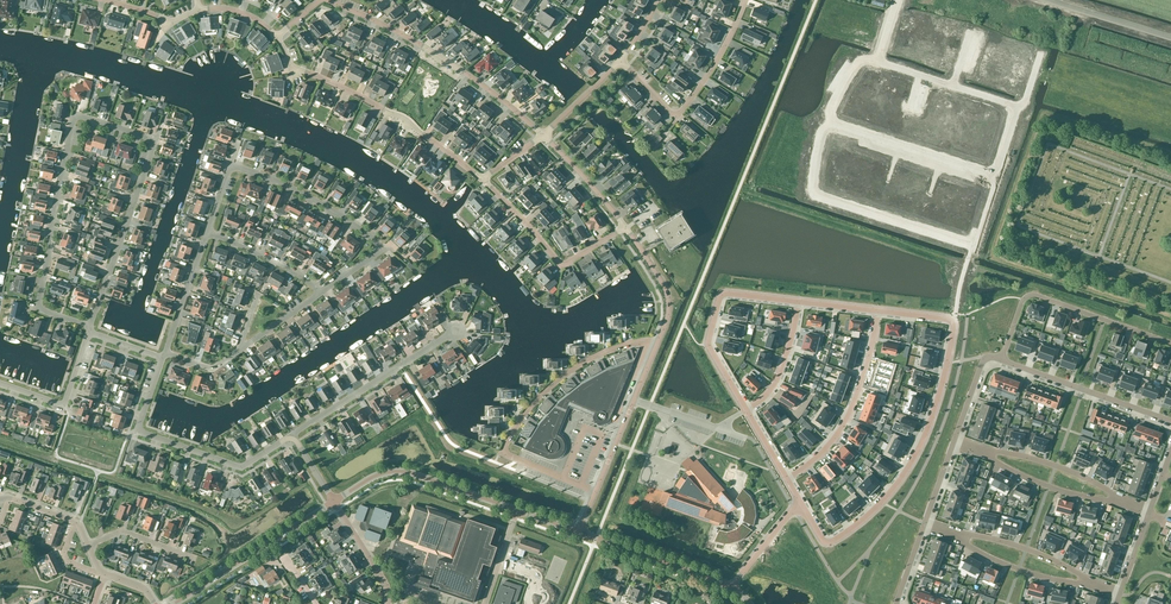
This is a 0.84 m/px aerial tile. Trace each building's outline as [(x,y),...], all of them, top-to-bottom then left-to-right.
[(2,7),(0,7),(0,16),(12,18),(13,14),(14,14),(14,12),(13,12),(13,9),(11,8),(12,0),(3,0),(2,7)] [(26,7),(45,11),(47,0),(27,0),(26,7)] [(290,0),(284,0),(281,5),(285,8),(282,11),(282,12),(282,13),(286,16),(287,17),(295,9),(291,4),(292,2),(290,0)] [(393,6),(396,4),(393,0),(390,2),(388,0),(384,0),(375,7),(379,12),(381,10),(384,13),(393,6)] [(530,0),(516,0),(512,4),(528,15),(535,5),(529,1),(530,0)] [(643,9),(647,1),(646,0),(631,0),(631,2),(643,9)] [(726,0),(715,0),(713,5),(717,6),(729,11),(731,4),(725,1),(726,0)] [(639,16),(643,9),(631,2),(624,13),(633,17),(635,14),(639,16)] [(63,11),(64,6),(56,4),(52,22),(58,23),(59,19),(71,21),(73,13),(63,11)] [(395,9),(393,6),(384,13),(387,17),(389,15),(393,19),(404,10),(400,5),(395,9)] [(729,11),(717,6),(715,10),(714,9),(711,16),(718,18),(719,15),(726,18),(729,11)] [(760,6),(759,10),(754,8),(751,16),(757,18),(757,19),(760,21),(761,19),(765,21),(768,13),(767,13),(768,9),(760,6)] [(547,31),(557,14),(547,7),(543,13),(541,11),(535,20),(547,31)] [(674,7),(672,12),(682,18),(684,15),(687,17),(690,11),(685,8),(683,11),(674,7)] [(94,13),(83,10),(81,18),(80,17),(79,23),(85,25),(85,24),(91,26),(91,25),(97,26),(100,17),(94,15),(94,13)] [(335,20),(327,11),(321,17),(329,26),(331,23),(334,26),(339,21),(337,18),(335,20)] [(408,24),(410,27),(419,20),(416,17),(417,16),(412,11),(401,21),(405,26),(408,24)] [(682,18),(672,12),(669,18),(677,22),(676,25),(682,28),(683,25),(680,23),(682,18)] [(125,18),(110,13),(109,16),(105,15),(103,22),(126,29),(128,21),(124,20),(125,18)] [(622,20),(618,27),(628,34),(633,27),(629,24),(631,21),(623,15),(620,19),(622,20)] [(419,20),(410,27),(413,30),(415,28),(419,33),(430,23),(426,18),(424,20),(422,17),(419,20)] [(217,33),(215,18),(202,19),(200,19),(201,21),(199,21),(200,31),(204,31),(204,34),(217,33)] [(232,20),(227,34),(239,38),(244,24),(232,20)] [(705,32),(716,37),(720,31),(713,27),(715,24),(707,20),(704,26),(707,28),(705,32)] [(325,31),(316,21),(309,26),(313,30),(312,31),(318,38),(325,31)] [(144,25),(138,23),(134,35),(139,37),(138,42),(140,43),(139,47),(146,49),(149,40),(146,39),(148,35),(145,35),(149,25),(145,24),(144,25)] [(176,31),(174,32),(174,34),(172,35),(177,44),(182,42),(183,44),(194,37),(191,33),(194,31),(190,24),(187,26),(186,25),(176,31)] [(618,27),(616,25),(609,36),(617,41),(619,38),(623,41),(628,34),(618,27)] [(243,40),(250,28),(246,26),(241,39),(243,40)] [(346,36),(352,39),(357,29),(351,26),(347,33),(344,32),(341,38),(344,40),(346,36)] [(433,38),(435,41),(444,34),(441,31),(442,31),(438,26),(426,35),(430,40),(433,38)] [(660,33),(671,39),(674,34),(677,36),(679,33),(673,29),(671,32),(663,28),(660,33)] [(245,41),(257,52),(267,41),(258,33),(257,33),(253,29),(245,41)] [(357,29),(352,39),(358,41),(356,45),(359,47),(362,41),(359,39),(363,32),(357,29)] [(754,34),(745,30),(742,37),(747,40),(746,42),(752,45),(753,43),(758,45),(761,38),(765,39),(767,35),(756,30),(754,34)] [(960,34),(949,30),(947,37),(958,40),(960,34)] [(444,34),(435,41),(438,45),(440,43),(444,47),(455,38),(451,33),(449,34),(447,31),(444,34)] [(305,34),(303,32),(297,37),(301,42),(300,43),(303,47),(304,46),(305,46),(308,43),(311,47),(316,42),(307,32),(305,34)] [(713,44),(716,37),(705,32),(703,35),(700,34),(697,40),(705,44),(707,41),(713,44)] [(671,39),(660,33),(657,38),(665,43),(663,46),(669,49),(671,46),(672,47),(675,41),(671,39)] [(363,50),(372,55),(380,40),(374,37),(370,44),(367,43),(363,50)] [(958,40),(947,37),(944,43),(955,47),(958,40)] [(326,45),(321,38),(317,41),(322,48),(326,45)] [(599,48),(610,57),(616,51),(612,48),(614,45),(607,38),(599,48)] [(380,40),(372,55),(373,54),(382,58),(385,52),(382,50),(386,43),(380,40)] [(457,53),(460,56),(471,47),(468,44),(466,46),(462,41),(451,50),(455,55),(457,53)] [(997,45),(986,42),(984,49),(995,52),(997,45)] [(176,51),(163,43),(157,54),(169,62),(176,51)] [(955,47),(944,43),(942,50),(953,54),(955,47)] [(694,52),(691,56),(702,63),(706,56),(700,53),(702,50),(694,45),(692,48),(691,51),(694,52)] [(471,47),(460,56),(462,60),(464,58),(468,62),(480,53),(476,48),(474,50),(471,47)] [(648,52),(657,59),(659,57),(662,59),(666,54),(661,50),(659,53),(651,47),(648,52)] [(604,64),(610,57),(599,48),(591,57),(598,64),(601,61),(604,64)] [(741,53),(741,54),(735,51),(731,58),(740,63),(739,63),(739,65),(742,66),(743,65),(744,65),(748,58),(749,59),(752,53),(743,48),(741,52),(741,53)] [(323,66),(329,69),(334,59),(330,57),(333,52),(325,49),(322,57),(327,59),(323,66)] [(397,61),(402,52),(396,49),(393,56),(388,54),(384,61),(391,65),(394,60),(397,61)] [(995,52),(984,49),(981,55),(993,59),(995,52)] [(953,54),(942,50),(940,57),(951,60),(953,54)] [(397,61),(396,63),(399,65),(397,68),(404,72),(408,65),(404,62),(408,55),(402,52),(397,61)] [(654,64),(657,59),(648,52),(644,57),(652,63),(650,66),(655,70),(657,66),(654,64)] [(492,57),(490,54),(487,56),(487,57),(481,62),(480,61),(475,66),(480,73),(484,69),(487,69),(488,71),(495,66),(498,64),(496,61),(495,61),(492,57)] [(993,59),(981,55),(979,62),(990,66),(993,59)] [(1026,67),(1029,58),(1021,55),(1018,64),(1014,63),(1011,70),(1014,70),(1012,77),(1022,80),(1027,67),(1026,67)] [(281,67),(277,56),(263,61),(267,73),(281,67)] [(702,63),(691,56),(688,62),(686,61),(684,64),(690,68),(692,65),(698,69),(702,63)] [(334,59),(329,69),(335,71),(339,64),(342,65),(345,59),(341,57),(340,61),(334,59)] [(589,79),(595,73),(592,70),(595,67),(588,60),(577,70),(583,76),(585,75),(589,79)] [(348,77),(354,80),(359,70),(359,71),(362,66),(352,61),(348,68),(352,70),(348,77)] [(990,66),(979,62),(977,69),(988,72),(990,66)] [(729,72),(728,75),(723,72),(721,76),(722,77),(720,80),(723,82),(722,83),(726,86),(727,84),(731,87),(735,80),(738,81),(742,75),(731,68),(729,72)] [(359,70),(354,80),(360,83),(364,76),(367,77),(370,71),(367,69),(365,73),(359,71),(359,70)] [(502,69),(495,75),(499,80),(497,82),(503,90),(513,81),(507,74),(506,75),(502,69)] [(676,79),(686,87),(690,81),(684,76),(686,74),(680,69),(678,72),(680,73),(676,79)] [(372,89),(378,93),(383,83),(380,81),(383,76),(376,73),(372,80),(376,82),(372,89)] [(276,82),(269,82),(268,94),(283,95),(283,83),(282,83),(283,79),(277,79),(276,82)] [(681,93),(686,87),(676,79),(673,83),(670,81),(666,87),(673,92),(676,89),(681,93)] [(82,85),(79,84),(77,84),(76,88),(74,87),(72,88),(70,94),(73,99),(79,100),(81,99),(81,97),(82,97),(82,95),(86,96),(87,90),(90,90),(92,82),(84,80),(82,85)] [(383,83),(378,93),(384,96),(388,89),(392,91),(395,85),(389,81),(386,85),(383,83)] [(312,87),(303,83),(301,88),(297,86),(293,97),(300,100),(301,97),(307,99),(312,87)] [(523,85),(512,93),(520,103),(531,95),(523,85)] [(622,95),(628,101),(638,92),(634,87),(632,88),(631,86),(629,88),(626,86),(621,91),(623,94),(622,95)] [(719,87),(716,91),(712,88),(708,95),(711,98),(710,100),(717,105),(718,103),(721,105),(726,98),(725,97),(728,93),(719,87)] [(460,102),(467,92),(461,88),(461,89),(456,95),(453,93),(449,100),(452,102),(454,98),(460,102)] [(331,95),(320,90),(317,96),(319,97),(317,101),(321,102),(320,104),(326,106),(326,105),(331,107),(335,100),(330,98),(331,95)] [(473,96),(467,92),(460,102),(463,104),(460,108),(465,112),(470,105),(467,103),(472,96),(473,96)] [(638,92),(628,101),(634,107),(635,106),(638,109),(643,104),(641,101),(643,99),(641,97),(642,96),(638,92)] [(845,99),(842,109),(856,114),(859,104),(858,104),(860,98),(852,96),(850,101),(845,99)] [(95,99),(92,110),(101,113),(101,111),(107,113),(110,105),(104,103),(104,102),(95,99)] [(540,104),(537,99),(531,104),(534,109),(532,110),(537,118),(548,110),(543,103),(540,104)] [(64,114),(66,106),(61,105),(61,103),(56,102),(55,107),(57,108),(55,116),(53,116),(52,120),(60,122),(61,118),(64,119),(65,114),(64,114)] [(347,103),(345,102),(344,105),(338,102),(334,111),(339,113),(339,114),(347,118),(348,117),(349,118),(351,114),(350,113),(353,106),(352,105),(352,104),(351,104),(351,103),(350,102),(349,102),(348,102),(347,102),(347,103)] [(970,105),(967,114),(972,116),(973,112),(986,116),(989,107),(984,105),(983,104),(983,105),(981,104),(976,103),(975,107),(970,105)] [(470,115),(475,119),(478,116),(481,118),(488,108),(483,104),(482,104),(483,104),(478,111),(475,109),(470,115)] [(119,105),(115,117),(124,120),(125,117),(132,119),(134,113),(127,110),(128,108),(119,105)] [(715,120),(713,118),(716,114),(706,106),(703,110),(699,107),(694,114),(698,117),(697,117),(702,122),(703,121),(710,126),(715,120)] [(642,115),(648,122),(657,112),(653,108),(652,109),(650,107),(648,109),(646,107),(640,112),(643,114),(642,115)] [(488,108),(481,118),(484,120),(481,124),(486,128),(491,121),(488,119),(493,112),(494,113),(494,112),(488,108)] [(1004,111),(996,109),(994,114),(994,113),(992,117),(993,117),(993,119),(990,118),(988,125),(993,127),(994,123),(1000,125),(1001,121),(1002,121),(1003,116),(1002,116),(1004,111)] [(869,111),(866,117),(869,118),(867,124),(874,126),(879,112),(872,110),(871,111),(869,111)] [(155,116),(155,114),(146,111),(145,116),(143,115),(141,121),(143,121),(142,126),(151,129),(152,125),(156,126),(158,117),(155,116)] [(439,131),(446,121),(441,117),(444,113),(441,111),(436,118),(439,120),(434,126),(433,126),(439,131)] [(182,121),(184,115),(175,112),(172,120),(174,121),(173,125),(182,128),(184,122),(182,121)] [(372,117),(364,112),(357,123),(366,128),(364,130),(369,133),(374,124),(370,122),(372,117)] [(657,112),(648,122),(654,128),(655,127),(657,130),(663,125),(660,122),(662,120),(661,118),(662,117),(657,112)] [(879,112),(874,126),(881,129),(883,122),(886,123),(888,117),(885,116),(885,114),(879,112)] [(892,114),(889,122),(893,123),(890,131),(897,134),(901,120),(894,117),(895,115),(892,114)] [(498,132),(501,134),(509,125),(504,120),(503,120),(504,121),(498,127),(496,125),(490,131),(495,135),(498,132)] [(901,120),(897,134),(904,136),(906,127),(910,128),(911,123),(901,120)] [(452,124),(446,121),(439,131),(445,135),(445,134),(450,127),(453,129),(457,123),(454,121),(452,124)] [(60,125),(51,123),(50,129),(52,130),(49,143),(58,145),(59,138),(60,138),(61,132),(59,131),(60,125)] [(386,126),(384,124),(378,133),(374,131),(370,138),(377,142),(379,138),(381,137),(385,140),(388,136),(389,136),(390,134),(390,133),(392,129),(389,128),(389,127),(388,125),(387,125),(386,126)] [(689,127),(685,124),(680,130),(686,135),(684,137),(692,144),(694,142),(695,143),(700,137),(695,132),(697,129),(691,124),(689,127)] [(509,125),(501,134),(506,138),(503,142),(506,144),(511,138),(508,136),(514,129),(514,130),(515,129),(509,125)] [(917,125),(913,139),(919,141),(924,128),(917,125)] [(459,145),(466,136),(463,133),(466,130),(461,126),(456,132),(459,134),(454,141),(453,141),(459,145)] [(232,132),(222,128),(220,134),(218,133),(216,139),(225,143),(226,139),(229,140),(232,132)] [(585,134),(579,128),(569,138),(576,145),(581,141),(582,141),(585,143),(592,136),(587,131),(585,134)] [(924,128),(919,141),(926,143),(930,130),(924,128)] [(168,139),(167,142),(176,145),(178,139),(176,138),(178,132),(169,129),(166,138),(168,139)] [(937,129),(935,135),(938,136),(935,146),(942,148),(947,133),(937,129)] [(947,133),(942,148),(949,150),(952,142),(955,143),(958,135),(954,134),(954,135),(947,133)] [(851,137),(842,134),(840,139),(831,136),(828,146),(841,151),(845,141),(849,143),(851,137)] [(663,138),(659,135),(653,142),(657,145),(663,138)] [(97,148),(100,138),(94,136),(92,142),(87,141),(84,150),(89,151),(91,146),(97,148)] [(471,140),(466,136),(459,145),(464,150),(465,149),(464,149),(469,142),(472,144),(477,138),(474,136),(471,140)] [(400,140),(395,137),(390,145),(397,149),(395,151),(403,156),(411,144),(403,139),(401,142),(399,141),(400,140)] [(106,140),(100,138),(97,148),(103,150),(101,156),(106,157),(109,149),(104,148),(106,140)] [(247,142),(244,141),(240,152),(243,153),(242,156),(250,158),(251,156),(255,158),(257,150),(253,148),(255,143),(248,141),(247,142)] [(478,161),(489,148),(481,141),(476,147),(478,150),(473,156),(472,156),(478,161)] [(682,146),(676,141),(673,144),(670,141),(665,146),(670,151),(667,155),(675,162),(678,159),(679,160),(684,154),(679,149),(682,146)] [(961,141),(957,153),(965,155),(969,143),(961,141)] [(176,145),(167,142),(166,145),(163,144),(161,153),(170,156),(172,150),(179,153),(182,147),(176,145)] [(612,146),(609,143),(603,149),(606,152),(612,146)] [(969,143),(965,155),(972,158),(976,145),(969,143)] [(122,157),(125,146),(118,144),(116,151),(112,150),(110,158),(116,160),(117,156),(122,157)] [(600,151),(593,144),(583,154),(590,161),(600,151)] [(424,153),(426,150),(418,145),(410,157),(417,162),(419,160),(424,164),(429,157),(424,153)] [(132,148),(125,146),(122,157),(127,159),(125,163),(132,165),(134,157),(130,156),(132,148)] [(210,150),(208,156),(219,160),(220,157),(223,157),(226,149),(216,146),(214,151),(210,150)] [(265,151),(266,149),(263,148),(260,155),(263,156),(261,162),(268,165),(273,154),(265,151)] [(492,150),(489,148),(478,161),(483,165),(489,158),(491,160),(496,154),(492,150)] [(48,151),(48,150),(43,149),(42,154),(44,157),(43,163),(51,165),(52,161),(55,162),(57,153),(48,151)] [(537,151),(530,156),(532,160),(529,162),(536,172),(543,168),(541,165),(545,162),(537,151)] [(285,157),(281,155),(279,154),(276,161),(278,162),(282,163),(279,170),(286,173),(291,162),(284,158),(285,157)] [(219,160),(208,156),(206,162),(210,163),(208,169),(218,173),(221,164),(218,163),(219,160)] [(77,167),(88,171),(90,167),(93,168),(95,162),(87,159),(86,163),(80,161),(77,167)] [(436,163),(431,159),(424,168),(430,173),(432,171),(438,176),(439,175),(442,172),(441,171),(446,166),(443,164),(444,163),(442,161),(441,162),(439,160),(436,163)] [(158,161),(155,168),(166,171),(168,165),(172,166),(173,163),(167,160),(165,164),(158,161)] [(606,162),(604,161),(598,166),(600,168),(598,170),(605,177),(613,169),(615,170),(621,164),(617,160),(613,165),(608,160),(606,162)] [(827,161),(825,168),(836,172),(837,169),(841,170),(842,167),(838,166),(839,165),(827,161)] [(522,162),(514,167),(521,178),(526,174),(529,178),(535,174),(529,166),(526,168),(522,162)] [(300,171),(297,176),(297,178),(304,181),(309,170),(302,167),(303,165),(300,163),(296,170),(300,171)] [(631,168),(628,164),(621,169),(624,173),(631,168)] [(51,167),(41,165),(40,171),(43,172),(42,178),(51,180),(53,171),(50,170),(51,167)] [(87,175),(88,171),(77,167),(75,174),(81,176),(80,180),(88,182),(90,176),(87,175)] [(166,171),(155,168),(153,174),(161,176),(160,180),(167,182),(168,179),(164,177),(166,171)] [(454,175),(456,174),(450,168),(444,175),(446,176),(441,182),(447,186),(447,187),(447,188),(447,189),(448,189),(448,190),(449,191),(450,191),(451,191),(452,191),(453,191),(454,191),(454,190),(455,190),(455,189),(456,188),(456,187),(456,186),(455,186),(460,180),(454,175)] [(552,182),(560,173),(556,168),(550,174),(547,171),(542,176),(545,179),(547,181),(549,179),(552,182)] [(117,174),(115,180),(128,185),(130,179),(122,176),(123,173),(117,170),(115,174),(117,174)] [(327,180),(320,176),(322,173),(318,171),(314,179),(317,180),(314,186),(321,190),(327,180)] [(502,176),(502,175),(498,178),(501,182),(501,181),(506,189),(514,183),(516,186),(520,184),(515,178),(512,180),(507,172),(502,176)] [(203,184),(213,187),(215,181),(207,178),(208,175),(202,173),(200,176),(205,178),(203,184)] [(565,179),(560,173),(552,182),(555,185),(553,187),(557,191),(562,187),(560,184),(565,179)] [(627,182),(621,175),(610,184),(616,191),(627,182)] [(824,178),(821,187),(835,191),(838,184),(844,185),(845,180),(832,175),(830,179),(824,178)] [(851,186),(848,196),(855,199),(859,186),(855,184),(856,180),(850,178),(848,185),(851,186)] [(128,185),(115,180),(113,184),(111,184),(109,189),(117,192),(118,188),(126,191),(128,185)] [(334,190),(331,196),(338,200),(344,190),(337,186),(339,183),(336,181),(331,188),(334,190)] [(859,186),(855,199),(862,201),(866,190),(869,190),(871,183),(865,181),(864,185),(860,184),(859,186)] [(244,195),(251,197),(255,186),(248,183),(248,185),(241,182),(236,195),(243,198),(244,195)] [(74,184),(72,191),(82,194),(84,191),(89,192),(91,186),(83,183),(82,187),(74,184)] [(148,190),(158,193),(159,190),(165,192),(168,186),(165,185),(159,183),(158,186),(150,184),(148,190)] [(36,189),(34,196),(44,198),(45,194),(48,195),(50,186),(39,184),(38,190),(36,189)] [(211,193),(213,187),(203,184),(200,190),(196,188),(195,192),(205,195),(207,192),(211,193)] [(523,203),(532,195),(529,192),(531,190),(527,185),(522,190),(524,193),(518,198),(523,203)] [(970,191),(968,199),(971,200),(972,198),(981,201),(986,188),(976,185),(974,192),(970,191)] [(260,205),(260,204),(263,198),(259,196),(262,189),(255,186),(251,197),(255,199),(254,203),(260,205)] [(872,187),(870,194),(873,195),(871,204),(878,206),(882,190),(872,187)] [(567,198),(569,201),(578,193),(574,188),(568,193),(565,190),(560,195),(564,200),(567,198)] [(156,200),(158,193),(148,190),(146,196),(153,199),(152,202),(159,204),(160,201),(156,200)] [(351,201),(347,206),(354,211),(361,201),(354,196),(357,192),(354,190),(348,199),(351,201)] [(634,207),(640,202),(637,198),(637,197),(632,190),(622,198),(627,205),(631,202),(634,207)] [(882,190),(878,206),(884,208),(887,199),(890,201),(893,194),(882,190)] [(82,194),(72,191),(70,197),(78,200),(77,203),(83,205),(85,202),(84,202),(87,196),(82,194)] [(267,204),(271,205),(276,194),(269,191),(266,199),(263,198),(260,204),(263,206),(266,207),(267,204)] [(476,194),(472,192),(468,199),(472,201),(467,205),(468,206),(470,204),(472,206),(471,206),(474,210),(475,209),(477,211),(476,212),(479,215),(488,207),(485,204),(489,201),(489,200),(487,202),(479,194),(476,197),(475,196),(476,194)] [(110,204),(120,207),(122,201),(116,199),(117,195),(109,193),(107,199),(111,200),(110,204)] [(578,193),(569,201),(574,206),(572,208),(574,211),(579,206),(577,203),(583,198),(578,193)] [(279,214),(280,213),(283,206),(279,205),(283,197),(276,194),(271,205),(275,207),(273,211),(279,214)] [(895,194),(893,201),(896,202),(893,211),(900,213),(905,197),(901,196),(895,194)] [(44,198),(34,196),(32,195),(30,202),(35,203),(34,208),(44,211),(46,202),(44,201),(44,198)] [(195,206),(205,210),(207,203),(199,201),(200,197),(194,195),(192,201),(196,203),(195,206)] [(537,200),(532,195),(523,203),(528,208),(534,203),(537,206),(542,201),(539,198),(537,200)] [(905,197),(900,213),(907,215),(910,205),(914,206),(915,201),(905,197)] [(918,198),(914,211),(918,212),(916,218),(923,220),(927,207),(920,205),(922,199),(918,198)] [(283,206),(280,213),(285,215),(287,211),(291,214),(296,204),(289,201),(286,207),(283,206)] [(375,215),(377,212),(371,208),(373,205),(370,202),(362,213),(365,216),(363,217),(370,222),(373,219),(374,219),(376,215),(375,215)] [(540,221),(549,213),(546,210),(548,208),(546,206),(547,205),(544,202),(538,208),(541,211),(535,216),(540,221)] [(927,207),(923,220),(930,222),(932,216),(936,217),(940,204),(936,203),(934,209),(927,207)] [(118,214),(120,207),(110,204),(109,207),(103,205),(101,212),(110,215),(111,211),(118,214)] [(296,221),(299,222),(302,216),(299,214),(303,207),(296,204),(291,214),(298,217),(296,221)] [(140,212),(150,216),(152,210),(156,211),(158,208),(151,205),(150,209),(142,206),(140,212)] [(203,216),(205,210),(195,206),(193,210),(193,209),(189,210),(187,214),(195,217),(196,214),(203,216)] [(70,207),(68,214),(79,218),(81,214),(85,215),(87,210),(79,207),(78,210),(70,207)] [(230,227),(234,217),(231,216),(231,210),(226,208),(224,215),(227,216),(224,224),(230,227)] [(941,208),(938,216),(941,217),(939,225),(946,228),(950,214),(943,211),(944,209),(941,208)] [(500,217),(493,209),(481,220),(483,218),(485,221),(488,224),(490,226),(490,227),(493,230),(501,221),(499,219),(503,215),(502,215),(500,217)] [(306,222),(310,224),(316,215),(309,211),(305,218),(302,216),(299,222),(304,225),(306,222)] [(148,222),(150,216),(140,212),(138,219),(145,221),(144,225),(151,227),(152,223),(148,222)] [(387,213),(380,221),(383,224),(379,229),(385,234),(393,225),(387,220),(390,216),(387,213)] [(552,216),(549,213),(540,221),(545,227),(550,221),(553,224),(559,220),(554,214),(552,216)] [(79,218),(68,214),(65,221),(73,224),(72,227),(80,230),(82,224),(78,223),(79,218)] [(101,226),(112,230),(115,223),(107,220),(108,217),(100,214),(98,220),(102,221),(101,226)] [(237,218),(234,217),(230,227),(236,229),(239,221),(243,222),(245,216),(240,214),(237,218)] [(604,225),(597,214),(590,219),(590,220),(586,223),(590,230),(594,227),(596,230),(604,225)] [(950,214),(946,228),(953,230),(955,223),(958,224),(960,217),(950,214)] [(30,221),(29,227),(38,229),(39,225),(41,226),(43,217),(34,215),(32,221),(30,221)] [(314,234),(316,236),(317,233),(321,227),(318,225),(322,218),(316,215),(310,224),(314,226),(312,230),(316,232),(314,234)] [(676,217),(672,220),(657,229),(668,247),(670,246),(672,249),(689,238),(693,236),(691,233),(692,232),(683,217),(682,218),(680,215),(676,217)] [(189,222),(187,229),(197,232),(199,226),(192,223),(193,220),(185,217),(184,221),(189,222)] [(257,226),(259,221),(250,218),(246,225),(249,227),(246,233),(252,236),(257,226)] [(580,218),(575,222),(578,227),(572,231),(579,241),(586,236),(581,229),(585,226),(580,218)] [(317,233),(316,236),(319,237),(320,236),(322,238),(324,234),(328,237),(335,226),(328,222),(324,229),(321,227),(317,233)] [(260,228),(257,226),(252,236),(258,239),(261,232),(264,234),(268,226),(263,224),(262,225),(260,228)] [(514,232),(506,224),(494,235),(495,235),(497,233),(499,235),(498,236),(501,239),(502,238),(504,240),(503,241),(506,244),(515,236),(512,233),(516,230),(514,232)] [(570,235),(565,227),(564,225),(562,226),(563,227),(556,232),(557,233),(553,236),(562,251),(567,248),(567,249),(572,246),(567,238),(570,235)] [(25,230),(24,237),(28,238),(27,239),(38,241),(40,233),(37,232),(38,229),(29,227),(27,226),(26,230),(25,230)] [(110,237),(112,230),(101,226),(99,230),(95,229),(93,236),(102,239),(103,235),(110,237)] [(329,243),(335,246),(339,239),(336,237),(341,231),(335,226),(328,237),(332,239),(329,243)] [(148,235),(150,230),(143,228),(142,231),(134,229),(132,235),(142,238),(144,239),(145,235),(148,235)] [(274,247),(279,237),(276,235),(277,230),(272,228),(269,234),(272,236),(268,244),(274,247)] [(403,231),(401,228),(396,234),(394,235),(394,236),(394,237),(394,238),(394,239),(396,240),(394,241),(400,247),(402,245),(403,245),(406,242),(405,241),(408,238),(402,232),(403,231)] [(197,232),(187,229),(186,232),(181,231),(179,237),(186,239),(187,236),(195,238),(197,232)] [(62,240),(72,243),(73,240),(77,242),(78,239),(80,235),(79,235),(80,233),(73,231),(73,233),(72,236),(64,234),(62,240)] [(282,231),(279,237),(274,247),(280,250),(284,242),(287,243),(290,237),(286,235),(283,232),(282,231)] [(142,238),(132,235),(130,241),(138,244),(136,247),(143,249),(144,246),(140,244),(142,238)] [(342,246),(346,249),(353,239),(347,235),(342,241),(339,239),(335,246),(340,250),(342,246)] [(92,250),(104,254),(106,247),(101,246),(103,240),(96,238),(94,244),(92,250)] [(527,246),(520,238),(508,249),(510,247),(513,250),(512,250),(515,253),(518,255),(517,256),(520,259),(528,251),(526,248),(530,244),(529,244),(527,246)] [(353,239),(346,249),(349,252),(347,255),(352,259),(353,258),(357,252),(354,250),(359,244),(353,239)] [(420,239),(417,243),(416,242),(411,247),(414,250),(409,255),(415,260),(417,258),(418,259),(422,255),(421,254),(424,251),(420,248),(421,246),(419,244),(422,241),(420,239)] [(71,247),(72,243),(62,240),(60,246),(67,249),(66,252),(73,255),(74,251),(75,248),(71,247)] [(179,251),(189,255),(191,248),(184,246),(185,242),(178,240),(177,244),(177,246),(180,248),(179,251)] [(298,247),(299,244),(293,241),(291,245),(294,247),(289,255),(295,258),(301,249),(298,247)] [(303,244),(301,249),(295,258),(301,261),(305,254),(309,256),(312,250),(303,244)] [(21,251),(20,257),(31,260),(32,256),(35,257),(37,248),(26,246),(23,245),(21,251)] [(218,260),(221,249),(215,247),(213,253),(210,252),(207,259),(214,261),(215,259),(218,260)] [(611,251),(608,247),(609,250),(600,256),(609,269),(607,267),(610,265),(611,266),(614,264),(616,267),(623,263),(620,260),(614,249),(611,251)] [(226,265),(229,259),(225,257),(228,251),(221,249),(218,260),(216,264),(226,267),(226,265)] [(101,262),(104,254),(92,250),(90,257),(89,257),(87,263),(94,265),(96,260),(101,262)] [(126,251),(124,257),(134,261),(136,255),(141,256),(142,253),(135,250),(134,254),(126,251)] [(187,261),(189,255),(179,251),(177,257),(173,256),(171,259),(178,261),(179,258),(187,261)] [(316,271),(325,256),(326,255),(325,255),(325,256),(323,255),(320,255),(316,252),(312,258),(315,260),(310,267),(316,271)] [(541,261),(533,253),(521,264),(522,264),(524,262),(526,264),(525,265),(528,268),(529,267),(531,270),(530,270),(533,273),(542,265),(539,262),(543,259),(541,261)] [(232,260),(229,259),(226,265),(229,267),(230,265),(236,267),(241,257),(235,254),(232,260)] [(325,256),(316,271),(321,274),(326,267),(329,269),(333,263),(328,260),(327,258),(325,256)] [(31,260),(20,257),(19,264),(22,264),(21,270),(31,272),(33,264),(31,263),(31,260)] [(134,261),(124,257),(122,263),(128,266),(127,269),(135,272),(138,266),(133,264),(134,261)] [(235,271),(244,275),(248,267),(244,265),(247,259),(241,257),(236,267),(235,271)] [(75,261),(67,258),(66,262),(58,259),(55,267),(66,271),(68,266),(72,267),(75,261)] [(386,259),(382,261),(390,272),(392,275),(396,272),(403,268),(398,261),(394,263),(390,258),(387,260),(386,259)] [(604,274),(602,271),(596,261),(593,263),(590,259),(591,261),(582,267),(585,271),(582,273),(585,278),(588,276),(591,281),(590,278),(592,276),(593,277),(596,275),(598,278),(604,274)] [(390,272),(382,261),(379,264),(379,265),(377,267),(381,273),(378,275),(382,281),(385,279),(384,277),(390,272)] [(171,273),(181,277),(184,271),(176,268),(177,265),(170,262),(168,268),(172,270),(171,273)] [(252,279),(259,265),(254,262),(251,268),(248,267),(244,275),(252,279)] [(94,281),(97,273),(92,271),(93,268),(83,264),(81,271),(85,272),(83,277),(94,281)] [(261,285),(262,282),(266,276),(263,274),(265,268),(259,265),(252,279),(253,279),(252,280),(261,285)] [(554,275),(547,267),(535,278),(535,279),(537,277),(540,279),(539,280),(542,283),(542,282),(545,284),(543,286),(549,291),(552,294),(558,289),(554,286),(558,283),(557,282),(557,283),(553,277),(557,274),(556,273),(554,275)] [(575,274),(572,270),(573,273),(564,279),(573,292),(572,289),(574,288),(575,289),(578,286),(581,284),(581,285),(584,282),(578,272),(575,274)] [(118,284),(126,287),(128,281),(126,281),(128,275),(119,272),(116,280),(119,281),(118,284)] [(266,276),(262,282),(265,284),(266,282),(272,285),(278,275),(272,272),(269,277),(266,276)] [(179,283),(181,277),(171,273),(169,280),(179,283)] [(362,276),(369,287),(374,284),(376,287),(381,283),(376,276),(373,278),(369,273),(366,274),(365,273),(362,276)] [(204,275),(202,282),(212,285),(213,282),(217,283),(219,277),(212,274),(211,278),(204,275)] [(29,282),(23,281),(24,277),(17,275),(15,282),(19,283),(17,293),(27,295),(29,282)] [(277,290),(280,292),(283,286),(280,284),(283,278),(278,275),(272,285),(278,288),(277,290)] [(365,290),(369,287),(362,276),(358,279),(359,280),(356,282),(360,287),(357,289),(362,297),(367,293),(365,290)] [(71,285),(61,281),(60,281),(58,285),(52,284),(50,291),(61,295),(63,290),(68,292),(71,285)] [(212,285),(202,282),(200,288),(206,290),(205,294),(212,296),(215,290),(211,288),(212,285)] [(237,292),(236,295),(246,299),(249,292),(240,289),(242,285),(235,282),(234,287),(236,288),(235,291),(237,292)] [(286,288),(283,286),(280,292),(279,293),(285,296),(287,294),(290,296),(294,290),(296,288),(295,287),(296,286),(290,282),(286,288)] [(127,288),(126,287),(118,284),(116,288),(114,287),(111,295),(120,298),(122,293),(125,294),(127,288)] [(86,304),(89,296),(82,294),(83,289),(76,287),(74,294),(77,295),(75,300),(79,301),(79,302),(82,303),(82,302),(86,304)] [(351,305),(355,302),(360,298),(355,291),(352,293),(348,287),(345,289),(345,288),(341,291),(351,305)] [(160,299),(170,302),(171,299),(173,300),(176,292),(167,288),(165,294),(162,293),(160,299)] [(342,313),(352,306),(351,305),(341,291),(337,294),(338,295),(335,297),(339,302),(336,304),(342,313)] [(246,299),(236,295),(235,299),(229,297),(226,304),(234,307),(236,303),(244,306),(246,299)] [(469,304),(470,296),(463,295),(463,298),(455,298),(455,301),(454,301),(453,302),(452,306),(453,307),(455,307),(454,311),(458,311),(458,312),(461,312),(461,311),(464,312),(465,304),(469,304)] [(168,306),(170,302),(160,299),(157,298),(155,304),(160,306),(158,312),(168,315),(171,307),(168,306)] [(196,300),(193,306),(204,310),(205,306),(208,307),(211,301),(203,298),(202,302),(196,300)] [(327,313),(330,311),(332,313),(334,311),(337,309),(332,303),(330,305),(326,300),(320,304),(327,313)] [(22,304),(13,302),(10,316),(8,316),(6,322),(12,324),(13,322),(22,326),(23,324),(27,326),(29,319),(25,317),(26,317),(22,316),(22,315),(21,313),(20,312),(22,304)] [(329,317),(327,313),(320,304),(315,308),(318,313),(316,315),(322,324),(325,322),(324,320),(329,317)] [(1035,320),(1042,322),(1045,315),(1041,314),(1043,308),(1038,306),(1039,306),(1034,304),(1034,305),(1031,304),(1030,307),(1028,307),(1026,311),(1028,312),(1028,313),(1037,316),(1035,320)] [(204,310),(193,306),(191,313),(197,315),(195,320),(203,323),(206,315),(203,314),(204,310)] [(730,310),(729,314),(736,316),(736,320),(747,322),(747,317),(744,317),(745,309),(744,309),(744,308),(739,307),(739,308),(732,306),(731,310),(730,310)] [(428,317),(427,317),(434,327),(440,323),(435,316),(438,314),(433,307),(430,309),(425,312),(428,317)] [(229,317),(227,320),(237,324),(240,317),(232,314),(233,310),(226,308),(224,315),(229,317)] [(483,316),(476,313),(472,321),(475,323),(474,323),(476,326),(476,325),(476,329),(481,329),(481,333),(489,333),(490,325),(486,325),(486,322),(490,322),(490,316),(484,313),(483,316)] [(764,321),(763,326),(774,328),(775,324),(782,325),(782,322),(784,322),(785,317),(781,316),(781,315),(776,314),(776,315),(768,313),(766,321),(764,321)] [(1055,329),(1056,326),(1061,328),(1062,327),(1063,327),(1065,322),(1064,321),(1066,316),(1057,313),(1055,318),(1049,316),(1046,326),(1055,329)] [(307,314),(301,318),(308,327),(313,323),(315,325),(317,323),(313,317),(311,319),(307,314)] [(808,316),(807,325),(816,326),(815,330),(824,331),(825,323),(821,322),(821,318),(818,317),(813,316),(813,317),(808,316)] [(434,327),(427,317),(422,320),(420,317),(416,319),(420,325),(424,323),(428,330),(434,327)] [(308,327),(301,318),(296,322),(299,327),(296,329),(301,335),(302,333),(303,335),(306,333),(305,328),(308,327)] [(626,329),(626,319),(611,319),(611,328),(626,328),(626,329)] [(850,320),(849,330),(853,330),(852,337),(859,338),(860,331),(862,331),(862,328),(863,328),(863,327),(864,327),(864,323),(863,322),(855,321),(855,320),(851,319),(851,320),(850,320)] [(45,323),(36,320),(33,328),(32,329),(31,330),(31,331),(32,333),(41,337),(39,341),(44,343),(45,340),(49,341),(51,335),(48,334),(42,332),(45,323)] [(237,324),(227,320),(226,324),(221,322),(219,329),(226,332),(227,328),(235,331),(237,324)] [(1088,323),(1080,321),(1078,327),(1076,326),(1072,324),(1069,331),(1075,333),(1075,334),(1083,336),(1084,336),(1086,330),(1085,330),(1088,323)] [(200,327),(188,322),(188,337),(183,335),(181,342),(187,344),(187,342),(194,344),(200,327)] [(726,325),(723,334),(740,338),(742,329),(745,330),(746,325),(734,322),(733,327),(726,325)] [(410,332),(407,334),(413,344),(419,340),(414,333),(418,331),(414,325),(408,328),(410,332)] [(887,325),(885,334),(899,336),(900,327),(895,326),(895,325),(892,325),(892,326),(887,325)] [(282,331),(289,340),(294,336),(296,339),(299,337),(294,330),(291,332),(288,327),(282,331)] [(777,332),(769,329),(768,333),(770,334),(769,338),(768,337),(766,342),(767,343),(766,346),(776,349),(777,345),(778,345),(779,341),(778,341),(780,337),(776,336),(777,332)] [(55,331),(52,338),(60,341),(60,343),(69,346),(73,333),(64,330),(63,334),(55,331)] [(918,338),(918,343),(927,345),(927,340),(938,342),(940,332),(926,330),(924,339),(918,338)] [(208,338),(210,333),(205,331),(202,340),(207,341),(204,350),(212,353),(217,341),(208,338)] [(283,344),(289,340),(282,331),(276,335),(280,340),(277,342),(281,348),(284,346),(283,344)] [(803,339),(802,340),(804,340),(803,342),(818,346),(820,338),(818,338),(819,334),(811,332),(810,336),(805,334),(805,336),(804,336),(803,339)] [(413,344),(407,334),(404,336),(402,333),(399,334),(396,336),(400,343),(403,341),(407,348),(413,344)] [(604,333),(589,333),(589,342),(603,342),(603,343),(604,343),(604,333)] [(1026,340),(1026,339),(1027,335),(1024,333),(1023,337),(1019,336),(1015,349),(1021,352),(1026,340)] [(1120,336),(1114,333),(1110,344),(1116,346),(1119,348),(1120,347),(1121,348),(1120,352),(1123,353),(1126,344),(1123,343),(1121,343),(1123,338),(1120,337),(1121,335),(1120,335),(1120,336)] [(487,345),(487,342),(487,337),(479,337),(479,341),(478,342),(475,340),(468,348),(475,353),(481,345),(484,347),(487,345)] [(384,348),(391,358),(397,355),(392,347),(395,345),(391,339),(386,343),(388,346),(384,348)] [(1032,342),(1026,340),(1021,352),(1028,354),(1031,347),(1034,348),(1037,341),(1033,340),(1032,342)] [(263,345),(272,357),(280,351),(278,348),(275,344),(272,346),(269,341),(263,345)] [(729,343),(722,342),(719,350),(724,351),(724,352),(728,353),(728,352),(733,353),(735,346),(737,346),(738,343),(729,341),(729,343)] [(858,344),(847,341),(845,347),(857,350),(858,344)] [(1146,359),(1146,360),(1149,352),(1144,350),(1146,344),(1137,341),(1135,347),(1134,347),(1134,346),(1128,353),(1129,353),(1130,352),(1133,353),(1132,355),(1141,358),(1141,357),(1146,359)] [(802,344),(801,347),(802,347),(801,349),(806,350),(805,354),(813,356),(814,353),(816,353),(818,346),(803,342),(803,343),(802,343),(801,343),(802,344)] [(1044,360),(1048,347),(1042,344),(1043,343),(1039,342),(1036,348),(1040,350),(1037,357),(1044,360)] [(884,343),(882,352),(895,355),(896,350),(899,350),(900,346),(897,346),(897,345),(884,343)] [(263,363),(272,357),(263,345),(257,349),(261,354),(258,356),(263,363)] [(585,346),(570,346),(570,354),(584,354),(584,355),(585,355),(585,346)] [(385,362),(391,358),(384,348),(381,351),(379,347),(373,351),(377,357),(380,355),(385,362)] [(857,350),(845,347),(844,353),(855,357),(857,350)] [(922,351),(920,358),(934,361),(936,354),(930,352),(931,349),(921,347),(921,351),(922,351)] [(1055,349),(1048,347),(1044,360),(1051,362),(1053,355),(1057,356),(1059,349),(1055,348),(1055,349)] [(612,415),(639,348),(635,358),(634,358),(632,349),(619,354),(619,353),(618,353),(619,354),(614,355),(617,364),(606,368),(602,359),(591,366),(590,365),(590,366),(586,369),(590,377),(580,382),(575,374),(565,383),(564,382),(564,383),(560,386),(566,393),(557,400),(551,394),(542,404),(541,403),(541,404),(542,404),(538,408),(545,414),(538,422),(530,417),(523,428),(522,428),(523,429),(520,433),(528,438),(522,447),(513,444),(522,448),(523,448),(547,458),(548,459),(550,459),(551,459),(553,459),(554,459),(556,459),(557,458),(558,457),(559,457),(561,456),(562,454),(563,453),(564,452),(564,450),(565,449),(565,447),(565,445),(564,443),(564,442),(563,440),(562,438),(561,437),(560,436),(559,436),(559,435),(557,434),(570,403),(593,413),(592,414),(592,416),(593,418),(593,419),(594,420),(595,421),(595,422),(597,423),(598,424),(599,424),(600,424),(602,425),(603,425),(605,424),(606,424),(607,423),(608,423),(609,421),(610,420),(612,414),(612,415)] [(453,349),(447,352),(455,364),(458,362),(459,364),(466,360),(462,353),(459,350),(455,352),(453,349)] [(1070,356),(1064,354),(1065,352),(1061,350),(1059,357),(1062,358),(1059,365),(1066,368),(1070,356)] [(1158,350),(1154,362),(1159,364),(1158,366),(1162,367),(1162,368),(1167,370),(1170,360),(1167,358),(1167,359),(1166,358),(1168,353),(1167,353),(1167,352),(1162,350),(1161,351),(1158,350)] [(455,364),(447,352),(442,356),(446,363),(442,365),(447,372),(451,370),(449,368),(455,364)] [(770,356),(760,352),(759,356),(760,357),(757,364),(769,369),(772,361),(769,360),(770,356)] [(855,357),(844,353),(842,360),(853,363),(855,357)] [(106,366),(109,356),(103,354),(100,361),(97,360),(95,367),(100,369),(102,365),(106,366)] [(474,365),(477,363),(472,354),(469,356),(474,365)] [(262,368),(253,355),(249,358),(250,360),(241,366),(244,364),(250,372),(253,375),(262,368)] [(1071,355),(1070,356),(1066,368),(1073,370),(1076,363),(1079,364),(1081,357),(1078,356),(1077,357),(1071,355)] [(115,358),(109,356),(106,366),(105,369),(111,371),(110,372),(114,374),(116,367),(113,366),(115,358)] [(375,364),(371,356),(368,358),(367,358),(366,358),(364,360),(361,359),(357,361),(361,366),(363,365),(367,373),(365,374),(374,369),(372,366),(375,364)] [(798,358),(796,364),(806,368),(808,362),(798,358)] [(917,364),(916,368),(925,371),(926,367),(932,369),(934,361),(920,358),(919,365),(917,364)] [(562,360),(547,360),(547,369),(562,369),(562,370),(562,367),(567,367),(567,360),(562,360)] [(853,363),(842,360),(840,366),(852,369),(853,363)] [(127,377),(128,374),(132,364),(125,361),(123,369),(119,368),(117,375),(120,376),(121,375),(127,377)] [(880,362),(878,368),(893,372),(895,364),(888,362),(887,364),(880,362)] [(1102,365),(1098,363),(1096,370),(1099,371),(1096,379),(1103,381),(1107,369),(1108,369),(1108,368),(1101,366),(1102,365)] [(132,364),(128,374),(134,376),(133,380),(136,381),(139,375),(135,373),(138,366),(132,364)] [(430,364),(424,367),(430,376),(433,375),(436,378),(442,374),(438,368),(434,371),(430,364)] [(796,364),(794,370),(804,374),(806,368),(796,364)] [(360,373),(356,366),(352,368),(353,369),(347,373),(352,382),(350,384),(359,378),(357,375),(360,373)] [(182,371),(172,367),(168,377),(178,381),(177,383),(185,386),(189,376),(181,373),(182,371)] [(430,376),(424,367),(419,371),(423,378),(419,380),(423,386),(429,382),(427,378),(430,376)] [(878,368),(877,374),(884,376),(891,378),(893,372),(878,368)] [(1108,369),(1107,369),(1103,381),(1110,384),(1113,374),(1116,376),(1118,370),(1115,369),(1114,371),(1108,369)] [(236,378),(230,370),(222,376),(219,376),(219,379),(217,380),(220,383),(219,387),(226,389),(227,383),(230,383),(232,382),(233,381),(236,378)] [(794,370),(792,376),(802,380),(804,374),(794,370)] [(913,370),(910,378),(913,378),(912,385),(917,386),(916,388),(922,389),(922,388),(927,389),(930,379),(924,377),(925,373),(913,370)] [(1125,372),(1121,371),(1118,379),(1121,380),(1119,387),(1125,389),(1130,376),(1124,374),(1125,372)] [(243,377),(249,386),(255,382),(248,373),(243,377)] [(749,377),(744,384),(750,389),(749,390),(752,393),(753,392),(754,393),(760,386),(753,380),(755,378),(750,373),(747,376),(749,377)] [(839,373),(837,379),(847,383),(850,377),(839,373)] [(991,381),(989,387),(996,390),(1001,376),(994,374),(993,377),(992,377),(990,381),(991,381)] [(1141,378),(1131,374),(1130,376),(1125,389),(1132,392),(1135,385),(1138,386),(1141,378)] [(88,379),(86,386),(98,390),(99,386),(102,387),(104,381),(104,380),(106,381),(106,380),(91,375),(89,380),(88,379)] [(346,382),(341,375),(337,377),(338,379),(332,383),(338,392),(335,393),(335,394),(344,388),(342,385),(346,382)] [(539,375),(524,375),(524,384),(538,384),(538,385),(539,385),(539,375)] [(876,375),(874,381),(888,386),(890,380),(876,375)] [(205,379),(196,376),(194,382),(193,382),(192,385),(193,386),(192,387),(201,391),(202,388),(209,391),(212,384),(207,382),(207,383),(204,382),(205,379)] [(792,376),(789,382),(800,386),(802,380),(792,376)] [(1001,376),(996,390),(1004,392),(1008,379),(1001,376)] [(243,391),(249,386),(243,377),(236,381),(243,391)] [(1147,380),(1142,378),(1139,385),(1144,387),(1141,395),(1148,397),(1153,384),(1153,383),(1147,380)] [(837,379),(835,386),(845,390),(847,383),(837,379)] [(1008,379),(1004,392),(1011,395),(1015,381),(1008,379)] [(874,381),(872,387),(879,389),(879,391),(886,394),(888,386),(874,381)] [(1015,381),(1011,395),(1018,397),(1021,389),(1017,387),(1019,383),(1015,381)] [(331,392),(326,383),(320,387),(322,389),(318,392),(324,401),(321,402),(321,403),(330,397),(328,394),(331,392)] [(1153,384),(1148,397),(1155,400),(1157,393),(1162,394),(1164,386),(1159,385),(1159,386),(1153,384)] [(399,385),(388,392),(394,401),(400,397),(402,400),(410,394),(405,385),(401,388),(399,385)] [(98,390),(86,386),(84,392),(92,394),(90,398),(97,400),(99,394),(97,393),(98,390)] [(835,386),(832,392),(842,396),(845,390),(835,386)] [(1035,388),(1028,386),(1023,400),(1030,403),(1031,400),(1035,388)] [(119,397),(131,401),(133,395),(128,393),(129,390),(127,389),(120,387),(119,390),(120,390),(118,396),(119,397)] [(807,393),(792,387),(790,392),(787,391),(786,392),(785,391),(779,399),(792,407),(798,399),(802,402),(807,393)] [(1042,391),(1035,388),(1031,400),(1038,402),(1042,391)] [(516,390),(501,389),(501,398),(516,398),(516,399),(516,390)] [(910,390),(908,397),(909,398),(908,402),(909,403),(922,407),(923,403),(922,403),(923,399),(915,396),(917,393),(910,390)] [(1048,393),(1042,391),(1038,402),(1044,404),(1048,393)] [(832,392),(830,399),(840,403),(842,396),(832,392)] [(317,401),(313,393),(309,395),(310,397),(304,401),(309,410),(307,411),(307,412),(316,406),(314,403),(317,401)] [(868,394),(865,400),(877,404),(880,398),(884,400),(885,396),(878,393),(877,397),(868,394)] [(1055,396),(1048,393),(1044,404),(1051,407),(1055,396)] [(379,398),(370,403),(377,414),(386,409),(385,408),(391,404),(386,396),(380,400),(379,398)] [(1062,398),(1055,396),(1051,407),(1058,409),(1061,403),(1063,399),(1062,399),(1062,398)] [(129,407),(131,401),(119,397),(117,401),(116,401),(115,403),(115,402),(113,406),(120,408),(121,405),(129,407)] [(877,404),(865,400),(863,406),(875,410),(877,404)] [(78,408),(88,411),(90,408),(94,409),(95,407),(81,402),(78,408)] [(304,409),(299,402),(295,404),(296,406),(290,410),(295,419),(293,420),(302,415),(300,412),(304,409)] [(824,402),(817,412),(830,421),(835,414),(829,411),(832,407),(824,402)] [(402,419),(407,415),(400,403),(394,407),(402,419)] [(905,406),(902,413),(909,415),(910,411),(918,414),(920,411),(921,411),(922,407),(909,403),(908,407),(905,406)] [(981,411),(992,415),(998,417),(1000,410),(983,404),(981,411)] [(15,416),(19,417),(22,407),(16,405),(14,410),(10,408),(7,417),(14,420),(15,416)] [(769,410),(765,413),(771,421),(770,422),(773,426),(774,425),(774,426),(781,421),(786,428),(792,424),(787,417),(783,419),(779,415),(780,414),(777,411),(774,407),(773,407),(772,406),(768,409),(769,410)] [(875,410),(863,406),(861,412),(873,417),(875,410)] [(28,409),(22,407),(19,417),(17,422),(27,426),(31,414),(27,413),(28,409)] [(504,407),(489,407),(489,416),(503,416),(503,417),(504,417),(504,407)] [(87,415),(88,411),(78,408),(76,414),(82,416),(80,421),(82,422),(90,425),(93,417),(87,415)] [(368,416),(362,408),(353,414),(360,424),(368,420),(372,425),(377,422),(372,414),(368,416)] [(1101,412),(1094,409),(1093,411),(1093,410),(1091,414),(1092,414),(1089,422),(1096,425),(1097,423),(1101,412)] [(289,419),(285,411),(281,413),(282,415),(276,419),(281,428),(279,429),(279,430),(288,424),(286,421),(289,419)] [(979,417),(990,421),(992,415),(981,411),(979,417)] [(817,412),(811,422),(818,427),(821,424),(826,427),(830,421),(817,412)] [(873,417),(861,412),(859,418),(871,423),(873,417)] [(1107,414),(1101,412),(1097,423),(1103,426),(1107,414)] [(37,424),(41,425),(44,415),(38,413),(36,421),(32,419),(29,427),(33,429),(33,427),(36,428),(37,424)] [(113,420),(123,424),(126,417),(115,414),(113,420)] [(1114,417),(1107,414),(1103,426),(1110,428),(1114,417)] [(44,415),(41,425),(45,427),(43,431),(51,433),(54,426),(48,424),(51,417),(44,415)] [(976,423),(988,427),(990,421),(979,417),(976,423)] [(1121,419),(1114,417),(1110,428),(1117,430),(1121,419)] [(895,422),(892,429),(904,435),(906,431),(907,432),(907,431),(912,433),(916,423),(902,418),(900,424),(895,422)] [(275,428),(270,419),(264,423),(266,425),(262,428),(267,437),(265,438),(274,433),(272,430),(275,428)] [(350,427),(345,419),(338,423),(340,427),(340,428),(339,429),(341,431),(342,432),(343,431),(345,434),(349,432),(352,437),(358,433),(353,425),(350,427)] [(1128,422),(1121,419),(1117,430),(1124,433),(1128,422)] [(121,430),(123,424),(113,420),(111,426),(121,430)] [(806,421),(803,424),(808,428),(810,431),(813,428),(806,421)] [(974,429),(985,433),(988,427),(976,423),(974,429)] [(1144,427),(1138,425),(1134,437),(1140,439),(1144,427)] [(496,436),(496,426),(481,426),(481,435),(496,435),(496,436)] [(856,426),(852,432),(862,439),(866,433),(856,426)] [(1008,427),(1006,434),(1010,435),(1008,444),(1015,445),(1018,431),(1011,430),(1012,428),(1008,427)] [(1150,429),(1144,427),(1140,439),(1146,441),(1150,429)] [(808,428),(801,435),(811,445),(818,438),(810,431),(808,428)] [(262,436),(257,429),(253,431),(254,432),(248,437),(253,446),(251,447),(251,448),(260,442),(258,439),(262,436)] [(991,435),(985,433),(974,429),(972,436),(989,442),(991,435)] [(1156,432),(1150,429),(1146,441),(1152,443),(1156,432)] [(334,439),(328,430),(313,439),(318,436),(320,440),(325,447),(326,447),(327,449),(333,446),(337,443),(339,442),(336,437),(334,439)] [(1018,431),(1015,445),(1022,447),(1024,438),(1027,438),(1029,431),(1025,431),(1024,433),(1018,431)] [(852,432),(848,438),(858,445),(862,439),(852,432)] [(1032,432),(1030,439),(1033,440),(1031,449),(1038,451),(1041,437),(1035,436),(1036,434),(1032,432)] [(1162,434),(1156,432),(1152,443),(1158,445),(1162,434)] [(893,433),(888,444),(902,451),(904,448),(905,449),(907,445),(900,441),(902,437),(893,433)] [(227,446),(233,452),(236,450),(238,453),(245,449),(242,445),(245,443),(240,434),(234,438),(235,440),(231,442),(232,443),(227,446)] [(1041,437),(1038,451),(1044,453),(1047,444),(1050,445),(1053,436),(1046,434),(1045,438),(1041,437)] [(789,445),(783,449),(786,453),(788,457),(789,457),(791,461),(799,455),(795,448),(798,446),(793,438),(787,442),(789,445)] [(888,444),(883,454),(891,459),(893,455),(899,459),(902,454),(901,454),(902,451),(888,444)] [(843,446),(838,452),(848,462),(853,457),(855,459),(858,456),(851,449),(848,452),(843,446)] [(132,458),(137,460),(140,450),(133,447),(131,454),(128,453),(125,461),(131,463),(132,458)] [(140,450),(137,460),(141,461),(139,466),(145,468),(148,461),(145,459),(147,452),(140,450)] [(1085,453),(1078,450),(1073,462),(1076,463),(1076,464),(1079,466),(1085,453)] [(1089,455),(1085,453),(1079,466),(1083,467),(1086,468),(1093,452),(1090,451),(1089,455)] [(838,452),(832,457),(838,463),(835,465),(842,472),(845,469),(843,467),(848,462),(838,452)] [(165,458),(157,456),(155,462),(151,461),(148,469),(157,472),(157,470),(161,471),(165,458)] [(290,462),(287,456),(279,461),(286,473),(292,469),(294,473),(301,469),(294,459),(290,462)] [(880,461),(876,467),(880,470),(878,472),(883,476),(885,473),(887,475),(893,467),(882,459),(882,458),(879,456),(877,459),(880,461)] [(1098,465),(1094,473),(1100,476),(1107,462),(1101,459),(1102,459),(1098,457),(1095,463),(1098,465)] [(663,491),(660,500),(667,502),(665,506),(667,507),(695,517),(711,522),(719,525),(720,523),(724,524),(722,530),(719,530),(714,541),(714,542),(715,541),(724,543),(730,543),(739,540),(740,540),(744,537),(751,530),(752,531),(752,530),(748,528),(750,524),(753,526),(754,525),(753,525),(755,516),(754,506),(750,497),(743,490),(743,489),(736,499),(733,501),(696,460),(693,463),(688,458),(681,464),(686,469),(687,471),(686,472),(685,472),(672,492),(673,492),(672,494),(663,491)] [(1137,467),(1149,471),(1151,464),(1134,458),(1132,465),(1137,467)] [(976,463),(964,459),(964,460),(963,460),(961,465),(974,470),(976,463)] [(182,464),(174,461),(170,473),(175,475),(173,480),(180,482),(184,471),(180,469),(182,464)] [(1107,462),(1100,476),(1106,479),(1110,471),(1114,473),(1117,467),(1113,465),(1107,462)] [(1,479),(4,471),(7,473),(10,466),(4,464),(2,468),(0,468),(0,479),(1,479)] [(821,472),(819,473),(823,477),(824,476),(828,480),(834,475),(833,473),(835,471),(830,464),(827,467),(826,465),(819,470),(821,472)] [(974,470),(961,465),(960,469),(961,469),(960,472),(972,476),(974,470)] [(197,475),(198,470),(191,467),(187,478),(192,480),(190,484),(197,486),(200,476),(197,475)] [(274,474),(269,467),(265,470),(263,470),(261,474),(265,476),(269,482),(273,480),(276,484),(282,480),(277,472),(274,474)] [(1146,477),(1149,471),(1137,467),(1135,473),(1146,477)] [(26,481),(29,473),(25,471),(23,476),(16,473),(11,483),(19,486),(22,479),(26,481)] [(308,478),(304,472),(300,475),(303,481),(308,478)] [(871,472),(863,481),(873,491),(875,489),(876,490),(879,487),(878,486),(879,486),(876,483),(879,480),(871,472)] [(972,476),(960,472),(959,474),(958,474),(957,478),(969,482),(972,476)] [(991,477),(988,483),(990,484),(990,485),(997,488),(1004,476),(997,472),(993,479),(991,477)] [(217,476),(208,473),(204,483),(202,482),(199,489),(207,491),(208,489),(212,491),(212,489),(220,492),(223,484),(215,481),(217,476)] [(1144,483),(1146,477),(1135,473),(1133,479),(1144,483)] [(261,485),(255,476),(248,481),(254,491),(257,494),(260,491),(259,490),(260,489),(263,493),(268,490),(264,483),(261,485)] [(997,488),(996,490),(1006,496),(1010,488),(1007,486),(1011,480),(1004,476),(997,488)] [(40,480),(34,478),(31,485),(32,486),(30,491),(38,493),(42,481),(46,483),(47,480),(41,477),(40,480)] [(805,482),(801,485),(809,497),(819,490),(820,492),(823,490),(819,484),(816,486),(810,477),(804,481),(805,482)] [(969,482),(957,478),(955,483),(955,485),(969,490),(970,487),(968,486),(969,482)] [(1142,490),(1144,483),(1133,479),(1131,485),(1131,486),(1142,490)] [(859,489),(856,491),(862,497),(865,494),(868,497),(868,496),(869,497),(872,494),(871,493),(873,491),(863,481),(857,486),(859,489)] [(82,486),(74,483),(73,484),(72,485),(72,487),(71,491),(69,492),(70,493),(69,495),(75,497),(73,501),(76,502),(81,490),(83,489),(82,487),(82,486)] [(1140,496),(1142,490),(1131,486),(1131,485),(1125,483),(1123,490),(1140,496)] [(65,488),(58,485),(56,489),(51,487),(48,497),(55,500),(57,497),(61,498),(62,495),(65,488)] [(1021,486),(1018,485),(1011,500),(1014,501),(1015,498),(1019,499),(1025,487),(1021,485),(1021,486)] [(245,495),(240,486),(236,489),(236,488),(233,488),(233,489),(229,488),(228,492),(224,490),(221,498),(221,499),(219,505),(223,506),(225,500),(226,497),(230,499),(231,498),(236,500),(241,497),(245,495)] [(1028,489),(1029,488),(1025,487),(1019,499),(1023,501),(1021,505),(1028,507),(1031,499),(1028,498),(1031,490),(1028,489)] [(963,495),(953,491),(952,493),(951,492),(950,498),(961,502),(963,495)] [(851,501),(843,508),(845,509),(844,510),(847,514),(848,513),(849,514),(859,506),(856,502),(859,500),(854,494),(849,498),(851,501)] [(106,502),(98,499),(94,511),(102,514),(105,505),(109,507),(112,499),(107,497),(106,502)] [(145,509),(149,500),(144,498),(140,507),(145,509)] [(961,502),(950,498),(948,501),(949,501),(948,504),(959,508),(961,502)] [(1059,500),(1056,511),(1062,513),(1065,501),(1059,500)] [(1072,503),(1065,501),(1062,513),(1069,515),(1072,503)] [(134,507),(127,504),(126,507),(121,505),(116,518),(125,521),(127,514),(131,515),(134,507)] [(830,511),(825,514),(828,518),(826,519),(828,523),(830,522),(833,526),(841,521),(836,514),(840,512),(834,504),(828,508),(830,511)] [(959,508),(948,504),(947,507),(946,507),(945,510),(958,515),(957,514),(959,508)] [(386,511),(378,508),(374,510),(361,505),(359,506),(355,517),(356,519),(363,522),(362,525),(363,529),(367,530),(364,536),(365,539),(376,543),(378,541),(383,528),(387,527),(390,519),(393,517),(394,514),(393,510),(390,509),(386,511)] [(440,591),(461,598),(474,603),(481,581),(485,582),(484,583),(485,584),(501,536),(494,534),(496,529),(495,528),(495,529),(489,527),(489,525),(476,520),(475,522),(469,520),(469,519),(468,519),(466,525),(464,524),(453,520),(455,515),(426,505),(424,510),(414,506),(404,532),(401,531),(398,540),(396,539),(391,552),(395,553),(395,551),(414,558),(413,562),(423,566),(422,569),(425,570),(423,577),(416,575),(413,585),(439,594),(440,591)] [(1082,506),(1079,520),(1086,521),(1089,507),(1082,506)] [(1096,509),(1089,507),(1086,521),(1096,524),(1098,514),(1095,514),(1096,509)] [(17,509),(14,518),(25,522),(27,516),(30,517),(29,517),(32,518),(33,515),(17,509)] [(958,515),(945,510),(943,515),(944,516),(943,517),(958,522),(959,520),(956,519),(958,515)] [(985,528),(988,513),(978,511),(975,519),(979,520),(978,527),(985,528)] [(994,523),(997,524),(999,515),(988,513),(985,528),(993,530),(994,523)] [(1131,518),(1116,513),(1115,516),(1118,517),(1117,521),(1129,525),(1131,520),(1131,518)] [(1002,516),(1000,524),(1003,525),(1001,532),(1002,532),(1007,534),(1007,533),(1008,534),(1013,519),(1002,516)] [(156,520),(148,517),(143,528),(152,531),(152,529),(156,530),(159,522),(156,521),(156,520)] [(14,518),(11,524),(27,529),(29,526),(26,525),(26,526),(23,525),(25,522),(14,518)] [(177,527),(181,529),(185,520),(180,518),(177,526),(168,522),(163,536),(172,539),(177,527)] [(1013,519),(1008,534),(1010,534),(1014,536),(1016,536),(1018,528),(1021,529),(1023,522),(1013,519)] [(52,525),(50,529),(61,534),(64,527),(48,521),(47,523),(49,524),(52,525)] [(1129,525),(1117,521),(1116,521),(1118,521),(1116,527),(1126,531),(1127,529),(1128,529),(1129,525)] [(27,529),(11,524),(9,530),(20,534),(22,529),(25,530),(24,530),(27,531),(27,529)] [(199,530),(187,526),(184,533),(188,535),(184,544),(193,547),(197,536),(199,530)] [(1126,531),(1116,527),(1113,534),(1125,538),(1126,534),(1125,534),(1126,531)] [(331,540),(341,533),(338,528),(331,532),(328,528),(321,532),(325,539),(329,537),(331,540)] [(61,534),(50,529),(48,534),(46,533),(46,532),(43,531),(42,534),(58,540),(61,534)] [(1054,535),(1044,530),(1040,538),(1044,539),(1041,546),(1045,548),(1045,547),(1049,548),(1054,535)] [(3,544),(10,541),(5,532),(1,534),(0,532),(0,537),(3,544)] [(344,538),(341,533),(331,540),(332,543),(329,545),(333,551),(340,547),(337,542),(344,538)] [(58,540),(42,534),(41,537),(44,538),(44,537),(47,538),(45,543),(56,547),(58,540)] [(1125,538),(1113,534),(1111,541),(1122,544),(1122,543),(1123,543),(1125,538)] [(1065,540),(1054,535),(1049,548),(1052,550),(1052,551),(1055,553),(1058,546),(1062,547),(1065,540)] [(519,548),(517,555),(523,557),(526,550),(538,554),(541,545),(522,539),(519,548)] [(932,546),(944,550),(949,552),(952,545),(935,539),(932,546)] [(1064,548),(1066,550),(1063,556),(1067,558),(1068,557),(1070,559),(1077,546),(1071,543),(1071,542),(1068,540),(1064,548)] [(297,561),(298,561),(306,555),(304,552),(308,549),(305,544),(299,548),(301,551),(294,555),(297,561)] [(119,557),(123,547),(116,545),(114,550),(111,549),(107,558),(114,561),(114,558),(115,556),(119,557)] [(930,552),(941,556),(944,550),(932,546),(930,552)] [(1084,550),(1077,546),(1070,559),(1073,560),(1073,561),(1077,564),(1080,557),(1084,559),(1087,550),(1084,549),(1084,550)] [(130,550),(123,547),(119,557),(123,559),(121,563),(128,566),(131,557),(128,556),(130,550)] [(1120,551),(1109,547),(1106,554),(1118,558),(1120,553),(1119,553),(1120,551)] [(43,559),(45,563),(56,558),(53,551),(37,559),(38,561),(41,560),(40,560),(43,559)] [(139,562),(143,563),(147,554),(140,551),(138,557),(134,556),(131,562),(138,565),(139,562)] [(930,552),(928,559),(939,563),(941,556),(930,552)] [(344,567),(356,559),(353,553),(345,558),(343,555),(337,558),(341,564),(343,567),(344,567)] [(147,554),(143,563),(147,565),(145,569),(152,572),(157,561),(152,559),(153,556),(147,554)] [(1118,558),(1106,554),(1104,560),(1115,564),(1116,561),(1118,558)] [(164,567),(168,568),(172,558),(165,555),(164,558),(161,557),(156,569),(162,572),(164,567)] [(306,555),(298,561),(301,566),(309,561),(311,564),(316,561),(313,555),(309,558),(307,555),(306,555)] [(961,561),(958,569),(967,573),(974,559),(973,559),(973,558),(969,556),(967,556),(964,562),(961,561)] [(56,558),(45,563),(47,567),(44,569),(44,568),(42,569),(43,572),(59,564),(56,558)] [(172,558),(168,568),(172,570),(171,572),(179,575),(182,569),(180,568),(176,567),(179,561),(172,558)] [(356,559),(344,567),(346,570),(349,575),(362,567),(357,558),(356,559)] [(926,565),(937,569),(939,563),(928,559),(926,565)] [(974,559),(967,573),(976,578),(980,571),(977,570),(981,563),(980,562),(976,560),(974,559)] [(1115,564),(1104,560),(1102,566),(1100,566),(1113,571),(1114,567),(1115,564)] [(59,564),(43,572),(44,574),(47,573),(46,573),(49,571),(51,576),(62,571),(59,564)] [(943,571),(937,569),(926,565),(923,571),(940,577),(943,571)] [(265,570),(262,566),(256,570),(262,581),(265,579),(268,585),(278,578),(273,570),(269,567),(266,569),(265,570)] [(1113,571),(1100,566),(1099,570),(1097,569),(1095,572),(1110,577),(1111,575),(1111,576),(1113,571)] [(994,570),(988,567),(985,573),(982,572),(979,579),(982,580),(983,580),(989,582),(994,570)] [(313,586),(314,586),(322,580),(320,577),(324,575),(321,569),(315,573),(317,576),(310,580),(313,586)] [(1000,572),(994,570),(989,582),(990,581),(995,584),(994,586),(998,588),(1001,581),(997,579),(1000,572)] [(69,584),(73,573),(66,571),(60,587),(63,588),(64,585),(63,585),(64,582),(69,584)] [(73,592),(79,576),(73,573),(69,584),(73,586),(72,589),(72,588),(71,591),(73,592)] [(373,585),(369,578),(364,581),(361,575),(351,581),(353,584),(355,588),(356,587),(358,591),(359,591),(361,592),(362,592),(363,592),(364,591),(373,585)] [(82,589),(86,578),(79,576),(73,592),(76,593),(77,590),(76,590),(77,587),(82,589)] [(93,581),(86,578),(82,589),(87,591),(86,594),(85,593),(84,596),(87,597),(93,581)] [(616,594),(621,596),(625,585),(620,584),(620,585),(603,579),(600,589),(607,591),(606,593),(616,596),(616,594)] [(322,580),(314,586),(317,591),(325,586),(327,590),(332,586),(329,580),(325,583),(323,580),(322,580)] [(522,586),(505,581),(503,586),(501,585),(494,603),(510,603),(511,601),(516,602),(522,586)] [(1036,585),(1030,583),(1028,590),(1025,589),(1022,596),(1028,598),(1029,595),(1033,596),(1036,585)] [(640,597),(644,598),(648,587),(642,585),(640,591),(633,588),(629,599),(638,602),(640,597)] [(1043,587),(1036,585),(1033,596),(1038,597),(1037,600),(1043,602),(1045,595),(1041,594),(1043,587)] [(914,598),(913,602),(919,603),(923,591),(924,588),(922,588),(921,590),(917,589),(915,594),(914,594),(913,597),(914,598)] [(1059,590),(1052,589),(1051,596),(1047,595),(1046,602),(1052,603),(1053,601),(1057,602),(1059,590)] [(669,595),(656,590),(652,602),(658,603),(665,603),(669,595)] [(1059,590),(1057,602),(1061,602),(1061,603),(1067,603),(1068,599),(1065,599),(1066,591),(1059,590)] [(919,603),(925,603),(929,594),(929,593),(923,591),(919,603)] [(1164,594),(1158,592),(1155,600),(1149,598),(1146,603),(1160,603),(1164,594)] [(1094,603),(1101,603),(1103,599),(1086,593),(1083,600),(1089,602),(1094,603)] [(925,603),(932,603),(935,596),(929,594),(925,603)] [(112,603),(118,603),(119,602),(123,603),(125,598),(118,595),(117,598),(109,596),(107,602),(112,603)] [(932,603),(939,603),(942,597),(935,595),(935,596),(932,603)]
